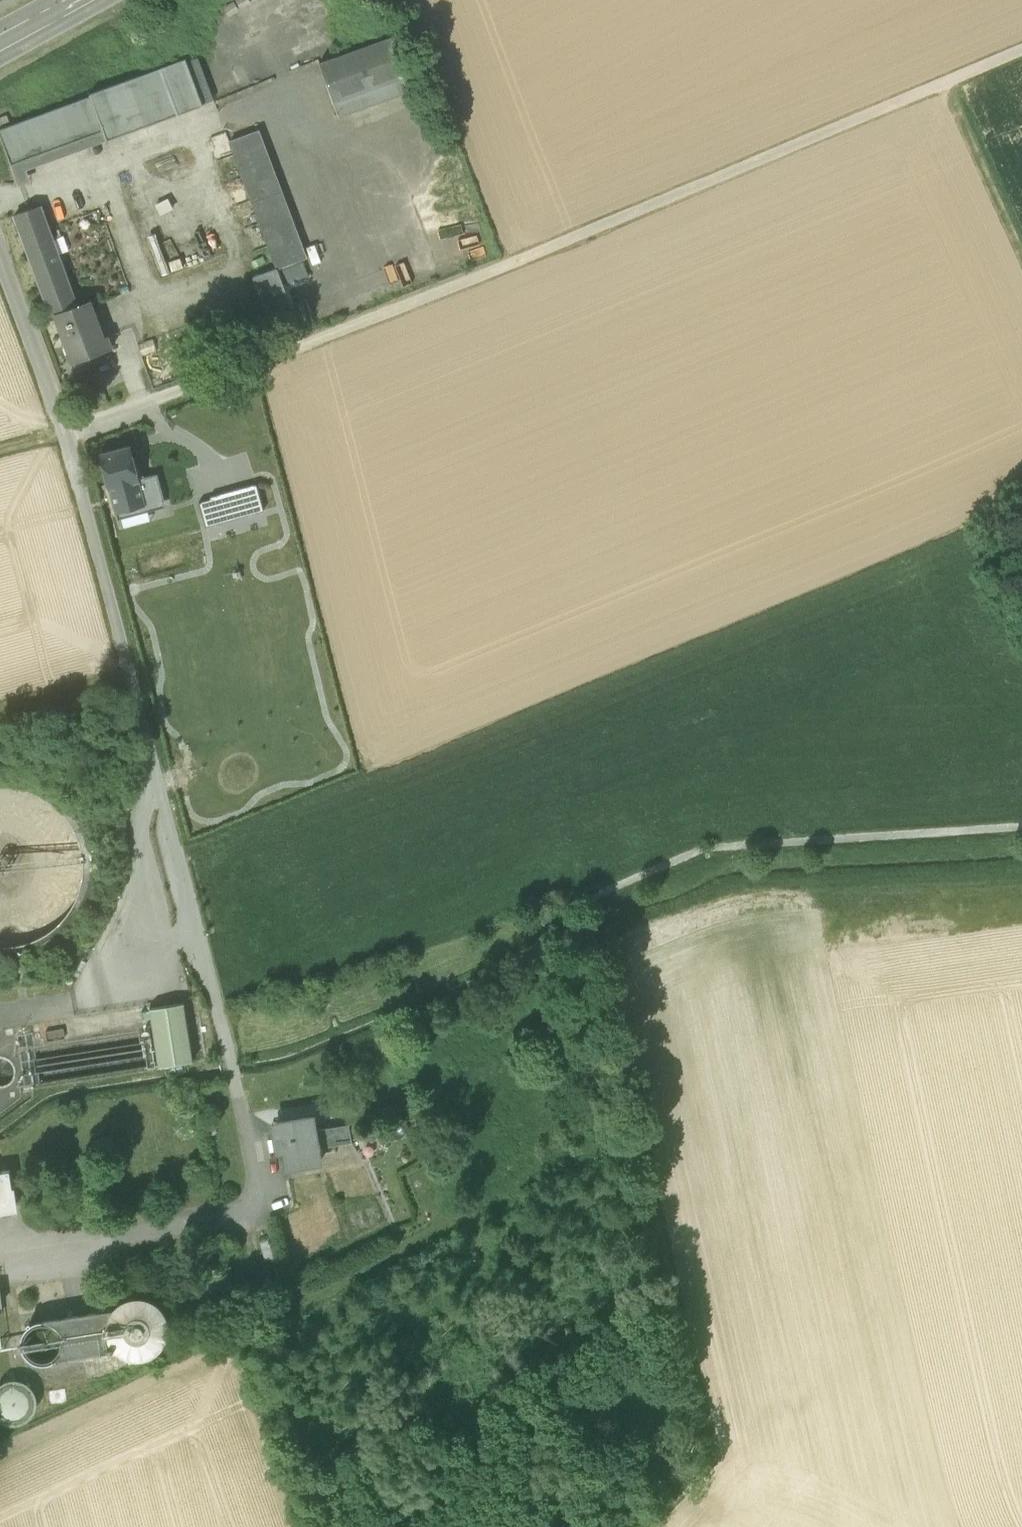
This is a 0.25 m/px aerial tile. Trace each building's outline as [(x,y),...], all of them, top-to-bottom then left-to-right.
[(319,61),(339,119),(414,93),(394,35),(319,61)] [(181,63),(156,72),(174,118),(198,109),(181,63)] [(103,144),(174,118),(156,72),(86,97),(87,99),(100,134),(103,144)] [(100,134),(87,99),(0,131),(0,147),(8,167),(100,134)] [(100,134),(8,167),(15,188),(29,183),(25,173),(103,144),(100,134)] [(228,144),(271,271),(283,267),(298,262),(255,135),(239,140),(228,144)] [(43,245),(51,242),(38,209),(31,212),(43,245)] [(11,219),(48,319),(53,317),(75,309),(51,242),(43,245),(31,212),(11,219)] [(247,280),(265,331),(289,322),(271,271),(247,280)] [(298,323),(313,320),(309,297),(294,299),(298,323)] [(53,317),(71,367),(109,353),(105,342),(102,343),(88,304),(75,309),(53,317)] [(103,452),(113,487),(143,479),(133,443),(103,452)] [(143,479),(113,487),(118,506),(167,492),(161,474),(143,479)] [(206,510),(212,530),(270,513),(264,493),(206,510)] [(116,527),(152,516),(148,504),(112,514),(116,527)] [(19,947),(45,937),(63,922),(75,905),(82,887),(84,861),(77,834),(64,814),(43,797),(20,789),(0,788),(0,947),(19,947)] [(154,1031),(159,1067),(194,1062),(184,1003),(150,1008),(154,1031)] [(154,1031),(36,1048),(33,1033),(16,1035),(22,1074),(16,1089),(36,1086),(159,1067),(154,1031)] [(5,1058),(0,1057),(0,1088),(6,1087),(12,1083),(15,1076),(15,1068),(11,1062),(5,1058)] [(284,1150),(287,1167),(321,1162),(319,1148),(316,1130),(313,1116),(279,1122),(281,1133),(275,1134),(277,1151),(284,1150)] [(281,1133),(279,1122),(273,1123),(275,1134),(281,1133)] [(316,1130),(319,1148),(352,1142),(349,1124),(316,1130)] [(16,1208),(9,1170),(0,1172),(0,1211),(16,1208)] [(24,1338),(24,1347),(30,1357),(38,1361),(46,1361),(53,1358),(115,1348),(127,1355),(140,1357),(152,1353),(162,1345),(167,1334),(168,1323),(164,1313),(157,1304),(147,1298),(135,1297),(127,1299),(118,1304),(112,1310),(35,1324),(26,1333),(24,1338)] [(26,1419),(31,1414),(34,1408),(34,1401),(33,1394),(28,1388),(23,1384),(16,1382),(9,1383),(3,1386),(0,1388),(0,1417),(5,1421),(12,1423),(19,1422),(26,1419)]
